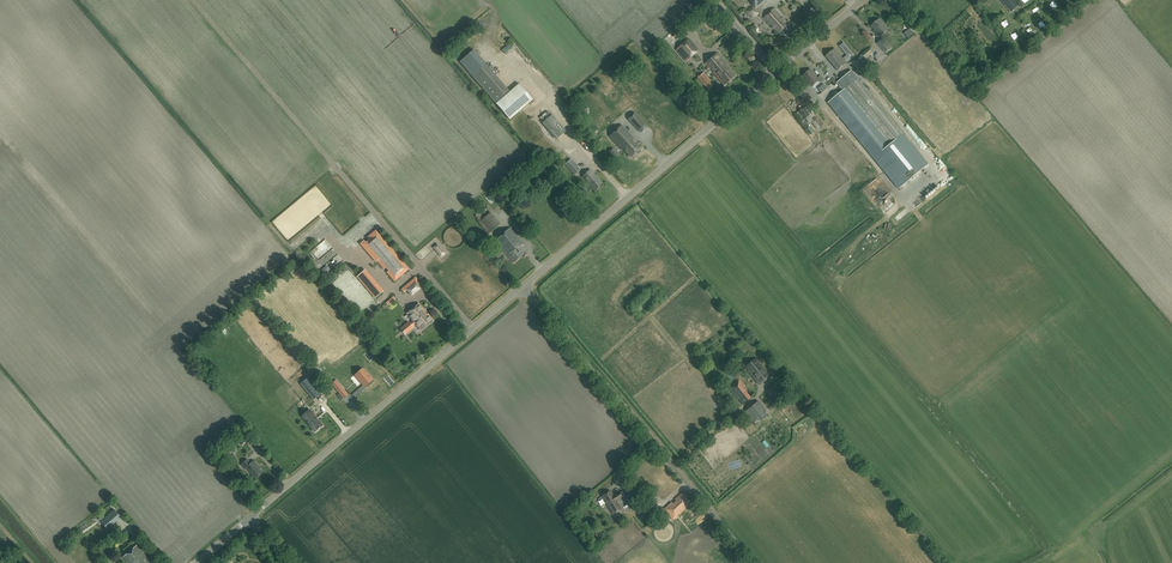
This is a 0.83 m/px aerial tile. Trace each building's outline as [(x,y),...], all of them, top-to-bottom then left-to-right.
[(765,0),(748,0),(756,9),(765,0)] [(1019,6),(1014,0),(1000,0),(1011,13),(1019,6)] [(752,19),(758,14),(752,7),(746,12),(752,19)] [(779,34),(789,25),(774,8),(764,18),(779,34)] [(884,25),(879,19),(871,26),(880,37),(889,29),(884,24),(884,25)] [(903,33),(907,39),(914,33),(910,28),(903,33)] [(890,48),(882,39),(877,44),(885,53),(890,48)] [(685,61),(696,52),(687,41),(676,50),(685,61)] [(846,45),(842,49),(849,57),(853,53),(846,45)] [(837,71),(846,63),(834,49),(825,57),(837,71)] [(724,85),(735,76),(727,67),(726,63),(717,53),(705,63),(724,85)] [(811,53),(804,58),(808,64),(815,59),(811,53)] [(868,69),(858,58),(852,63),(862,74),(868,69)] [(822,83),(825,80),(821,76),(818,78),(811,70),(803,76),(812,86),(819,80),(822,83)] [(710,81),(703,73),(698,78),(708,89),(713,84),(710,81)] [(929,164),(858,78),(853,82),(847,75),(837,83),(843,91),(829,102),(900,188),(929,164)] [(827,81),(829,85),(836,80),(834,77),(827,81)] [(533,100),(520,84),(496,104),(510,120),(533,100)] [(824,84),(819,89),(822,93),(828,88),(824,84)] [(810,115),(803,108),(799,112),(805,119),(810,115)] [(628,119),(636,128),(641,133),(648,126),(635,113),(628,119)] [(565,132),(552,115),(542,123),(556,139),(565,132)] [(533,129),(539,127),(536,119),(530,121),(533,129)] [(631,157),(641,148),(633,140),(635,139),(622,125),(610,136),(623,149),(631,157)] [(934,152),(929,156),(932,160),(937,156),(934,152)] [(575,175),(581,170),(571,159),(565,165),(575,175)] [(594,191),(603,183),(590,169),(582,177),(594,191)] [(570,192),(574,188),(568,182),(564,185),(570,192)] [(476,217),(480,222),(488,215),(484,210),(476,217)] [(514,263),(524,254),(519,248),(524,244),(510,227),(495,240),(514,263)] [(377,261),(384,269),(386,267),(389,271),(387,272),(395,281),(409,269),(376,230),(375,231),(377,232),(369,239),(370,240),(366,243),(364,240),(360,244),(376,262),(377,261)] [(326,255),(334,248),(326,240),(319,247),(322,250),(317,254),(320,257),(325,253),(326,255)] [(441,256),(445,253),(437,244),(434,247),(441,256)] [(325,274),(332,270),(328,264),(321,268),(325,274)] [(357,277),(375,298),(382,292),(364,271),(357,277)] [(423,286),(416,277),(402,289),(404,293),(407,290),(412,296),(423,286)] [(396,300),(393,297),(387,302),(390,305),(396,300)] [(419,304),(407,313),(414,321),(410,324),(409,323),(405,326),(409,330),(413,327),(412,326),(415,323),(422,330),(433,321),(428,315),(426,316),(422,311),(424,310),(419,304)] [(758,384),(769,375),(756,358),(745,367),(758,384)] [(361,376),(358,379),(363,385),(365,384),(367,385),(374,379),(367,371),(366,372),(363,368),(358,372),(361,376)] [(302,382),(315,398),(323,392),(309,376),(302,382)] [(742,405),(750,398),(743,389),(746,387),(739,378),(728,387),(742,405)] [(336,379),(332,383),(344,398),(349,394),(336,379)] [(787,389),(780,380),(765,392),(773,401),(787,389)] [(752,422),(766,411),(758,401),(744,412),(752,422)] [(302,416),(305,419),(315,432),(318,429),(319,430),(320,429),(319,428),(322,426),(319,421),(319,420),(318,421),(316,418),(317,418),(316,418),(310,410),(305,414),(302,416)] [(241,444),(249,438),(244,432),(237,439),(241,444)] [(255,479),(262,472),(256,466),(257,465),(254,461),(250,464),(247,460),(241,465),(245,470),(246,468),(255,479)] [(614,499),(620,494),(618,491),(615,493),(615,494),(613,495),(610,491),(602,496),(609,507),(612,504),(614,499)] [(673,520),(691,502),(682,493),(675,499),(677,502),(674,505),(672,502),(664,510),(673,520)] [(612,504),(609,507),(613,514),(621,508),(616,501),(618,499),(619,500),(622,498),(620,494),(614,499),(612,504)] [(652,512),(658,509),(653,500),(647,504),(652,512)] [(110,507),(103,513),(105,516),(112,510),(110,507)] [(120,516),(114,509),(101,521),(106,527),(120,516)] [(127,562),(133,562),(139,559),(140,561),(147,556),(137,545),(122,557),(127,562)]
